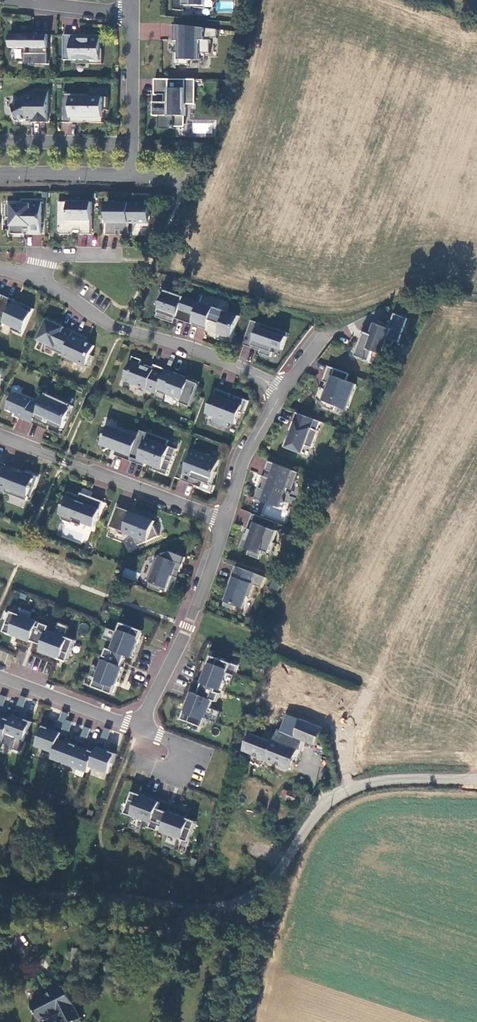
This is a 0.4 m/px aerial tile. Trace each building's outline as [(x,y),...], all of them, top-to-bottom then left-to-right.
[(174,10),(185,11),(185,8),(185,6),(196,6),(196,8),(206,9),(207,0),(174,0),(174,10)] [(219,30),(174,25),(173,42),(180,42),(180,53),(176,53),(176,69),(176,65),(189,66),(190,61),(202,61),(202,54),(212,54),(212,39),(219,39),(219,30)] [(49,35),(11,35),(11,49),(12,49),(12,47),(25,47),(25,49),(32,49),(32,54),(25,54),(25,64),(30,64),(30,66),(36,66),(36,64),(49,65),(49,54),(46,54),(46,49),(49,49),(49,35)] [(82,40),(82,36),(65,35),(64,61),(90,61),(90,64),(104,65),(104,49),(101,49),(101,36),(88,36),(88,40),(82,40)] [(201,69),(202,61),(190,61),(189,66),(189,69),(201,69)] [(197,80),(156,80),(156,95),(165,95),(165,103),(156,103),(155,117),(162,117),(161,130),(176,130),(176,125),(186,125),(187,105),(197,105),(197,80)] [(32,123),(48,123),(48,91),(35,91),(35,97),(27,97),(11,105),(14,111),(13,116),(15,121),(20,122),(27,119),(32,119),(32,123)] [(88,94),(63,94),(63,123),(104,123),(104,111),(109,111),(109,97),(88,97),(88,94)] [(42,234),(42,202),(23,202),(23,204),(7,204),(7,218),(11,218),(11,234),(25,234),(25,230),(31,230),(31,234),(42,234)] [(93,203),(59,202),(59,232),(61,235),(72,235),(75,232),(75,231),(82,231),(81,235),(93,235),(93,203)] [(130,224),(150,224),(151,204),(108,203),(108,235),(118,235),(118,231),(121,231),(121,235),(130,236),(130,224)] [(161,293),(157,305),(161,307),(157,318),(174,324),(176,319),(193,325),(200,303),(171,292),(170,296),(161,293)] [(0,295),(0,324),(22,333),(32,308),(0,295)] [(240,317),(200,303),(193,325),(207,330),(205,335),(206,335),(211,321),(223,325),(218,339),(231,344),(240,317)] [(395,314),(390,327),(378,322),(377,325),(375,324),(371,335),(365,333),(356,357),(363,359),(362,361),(369,364),(374,352),(381,355),(379,361),(390,365),(395,354),(391,352),(395,342),(399,343),(408,319),(395,314)] [(46,348),(64,356),(75,332),(47,320),(38,340),(47,345),(46,348)] [(287,334),(251,322),(243,346),(271,356),(273,349),(281,351),(287,334)] [(64,356),(90,368),(95,357),(91,356),(96,346),(87,343),(82,340),(84,336),(75,332),(64,356)] [(146,367),(141,365),(142,361),(133,357),(124,380),(147,389),(147,390),(158,394),(167,371),(155,365),(154,368),(146,365),(146,367)] [(347,410),(357,385),(347,382),(350,375),(329,367),(323,382),(333,385),(330,391),(321,388),(317,399),(326,402),(324,407),(335,411),(337,406),(347,410)] [(192,407),(200,384),(167,371),(158,394),(192,407)] [(247,399),(215,387),(205,413),(235,423),(239,412),(242,413),(247,399)] [(34,423),(42,405),(33,401),(17,393),(14,395),(7,409),(17,414),(16,416),(34,423)] [(74,406),(47,394),(42,405),(34,423),(43,427),(45,423),(63,431),(74,406)] [(326,402),(317,399),(324,407),(326,402)] [(324,424),(324,423),(297,413),(291,431),(295,433),(293,438),(288,436),(284,447),(303,454),(306,446),(313,449),(319,432),(318,431),(321,423),(324,424)] [(41,439),(45,428),(38,426),(34,437),(41,439)] [(133,461),(140,438),(109,426),(105,435),(99,438),(104,451),(111,448),(117,451),(115,455),(133,461)] [(176,442),(142,431),(140,438),(133,461),(143,464),(156,468),(167,472),(176,442)] [(182,481),(201,488),(204,482),(213,486),(217,473),(216,472),(220,460),(193,450),(182,481)] [(264,476),(259,488),(272,493),(273,504),(285,503),(284,497),(287,488),(293,490),(298,476),(293,474),(294,471),(269,461),(266,470),(274,473),(272,479),(264,476)] [(27,501),(29,497),(31,498),(39,477),(26,472),(24,475),(19,473),(20,470),(7,465),(0,484),(0,490),(27,501)] [(74,519),(94,527),(104,501),(89,496),(87,500),(80,497),(80,496),(68,492),(60,514),(63,520),(72,524),(74,519)] [(139,546),(160,536),(155,525),(156,522),(118,507),(111,527),(135,536),(139,546)] [(238,508),(234,523),(247,527),(251,512),(238,508)] [(248,529),(250,530),(248,535),(246,534),(241,547),(250,550),(248,555),(260,560),(262,555),(264,555),(265,552),(272,554),(276,544),(274,543),(279,532),(276,531),(278,524),(253,514),(248,529)] [(180,572),(186,558),(171,552),(161,556),(159,559),(156,558),(147,580),(151,582),(148,588),(161,593),(162,590),(172,594),(178,578),(174,577),(176,571),(180,572)] [(236,566),(229,585),(231,586),(223,606),(234,610),(236,606),(243,609),(248,597),(250,598),(255,585),(262,588),(266,578),(236,566)] [(125,570),(123,577),(134,580),(136,572),(125,570)] [(32,641),(41,645),(48,626),(42,624),(41,628),(38,627),(39,622),(32,620),(34,613),(24,609),(21,616),(12,612),(4,632),(13,636),(14,635),(17,636),(17,637),(32,643),(32,641)] [(50,627),(48,626),(41,645),(43,646),(41,652),(56,658),(56,656),(60,658),(59,659),(68,662),(76,641),(67,638),(71,627),(60,623),(56,633),(49,631),(50,627)] [(143,631),(122,623),(118,632),(108,628),(104,639),(114,643),(112,650),(108,649),(105,657),(109,659),(108,662),(103,660),(101,667),(94,665),(90,676),(97,678),(93,687),(113,695),(117,686),(116,686),(117,682),(118,682),(124,668),(122,667),(127,656),(133,658),(139,644),(137,643),(139,639),(140,640),(143,631)] [(5,663),(8,653),(0,650),(0,661),(5,663)] [(182,720),(203,728),(207,719),(217,723),(221,712),(211,708),(214,701),(218,702),(221,694),(216,692),(217,689),(222,691),(225,684),(231,686),(235,675),(229,673),(232,664),(212,656),(209,665),(210,665),(208,669),(207,669),(202,683),(203,684),(199,695),(192,693),(187,707),(188,708),(186,712),(185,711),(182,720)] [(5,741),(12,721),(4,718),(4,720),(0,719),(3,712),(0,711),(0,739),(5,741)] [(23,713),(16,711),(12,721),(5,741),(4,743),(12,746),(13,749),(21,752),(33,722),(25,719),(24,721),(21,720),(23,713)] [(316,744),(322,729),(287,716),(281,731),(301,739),(316,744)] [(53,759),(71,766),(78,746),(70,743),(70,745),(66,744),(69,737),(62,735),(64,729),(58,726),(55,733),(52,731),(52,730),(44,727),(37,746),(55,753),(53,759)] [(296,751),(301,739),(281,731),(277,730),(276,735),(274,742),(296,751)] [(289,768),(296,751),(274,742),(276,735),(267,732),(264,740),(249,735),(244,750),(289,768)] [(80,742),(78,746),(71,766),(89,773),(91,767),(109,774),(117,754),(109,751),(108,753),(105,751),(107,745),(101,743),(96,753),(88,750),(88,752),(84,750),(87,744),(80,742)] [(286,799),(290,790),(283,788),(280,796),(286,799)] [(286,799),(293,802),(297,794),(290,790),(286,799)] [(311,795),(305,790),(299,797),(303,803),(311,795)] [(134,792),(125,814),(135,817),(131,828),(141,832),(145,821),(153,824),(151,828),(159,831),(161,827),(164,828),(162,832),(170,835),(166,846),(176,850),(180,839),(189,842),(197,822),(188,819),(188,820),(184,819),(185,817),(170,812),(169,813),(158,809),(161,803),(146,797),(145,798),(142,797),(142,796),(134,792)] [(32,1004),(41,1021),(56,1014),(60,1021),(73,1021),(80,1018),(66,988),(32,1004)]
